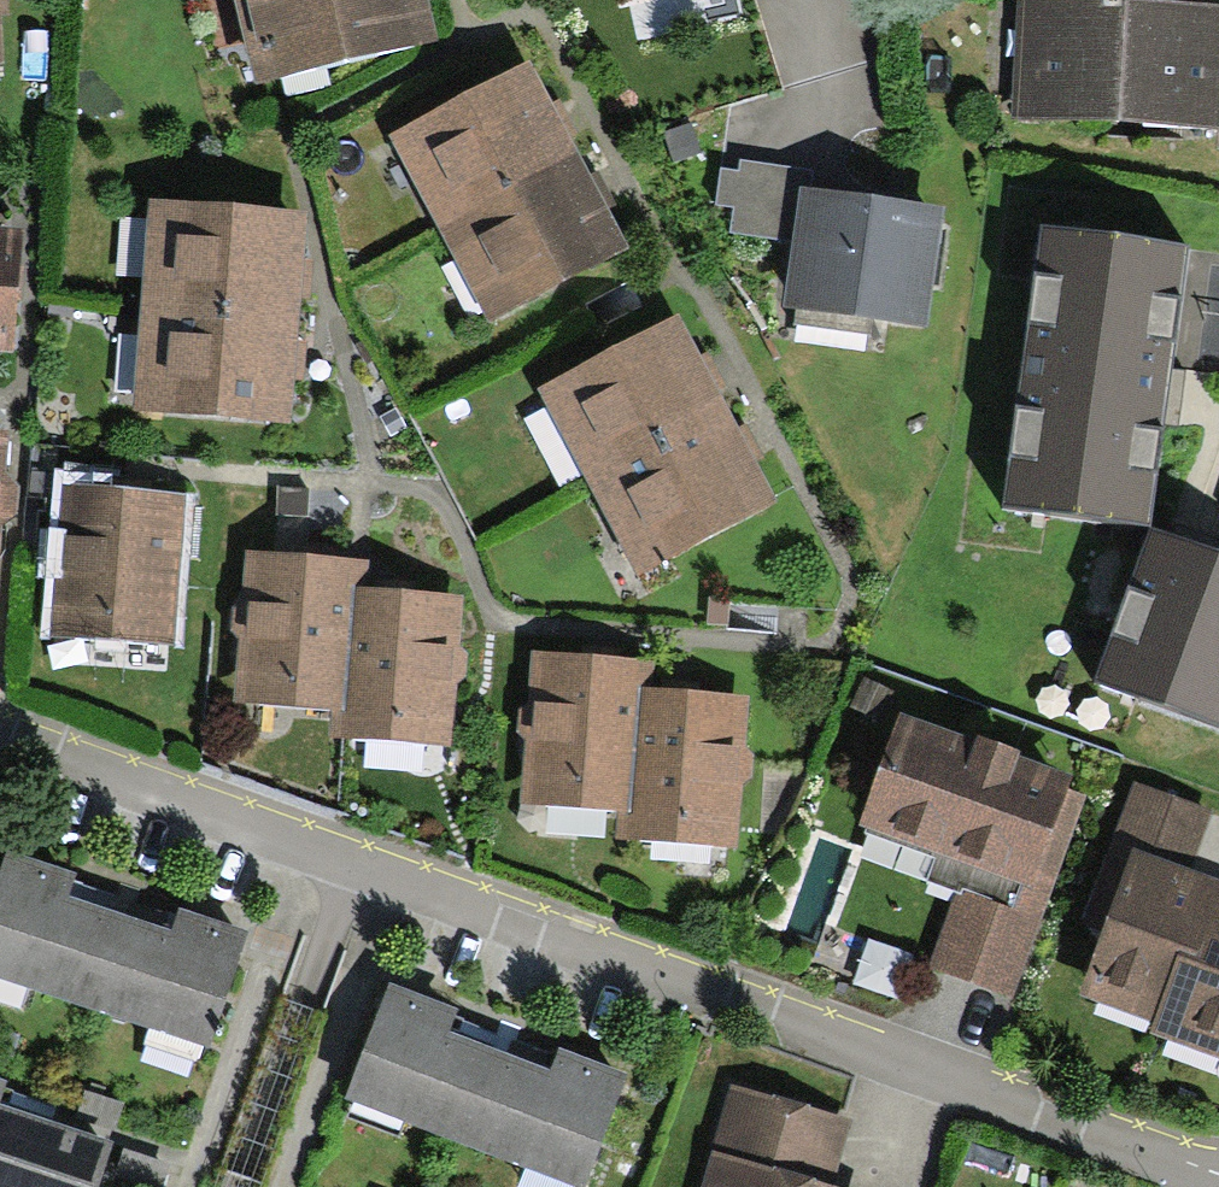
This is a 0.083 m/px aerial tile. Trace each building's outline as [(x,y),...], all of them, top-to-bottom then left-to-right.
[(256,92),(437,47),(425,0),(234,0),(256,92)] [(1136,0),(1017,0),(1011,116),(1218,126),(1218,4),(1136,0)] [(489,328),(625,257),(592,195),(555,126),(528,73),(392,144),(489,328)] [(729,229),(793,238),(800,190),(804,166),(740,157),(739,169),(722,167),(717,201),(733,203),(729,229)] [(925,330),(943,211),(905,206),(800,190),(793,238),(783,310),(925,330)] [(283,406),(294,222),(155,213),(144,398),(283,406)] [(1191,244),(1043,224),(1005,503),(1153,523),(1170,398),(1191,244)] [(21,236),(0,234),(0,358),(12,358),(17,284),(21,236)] [(700,373),(677,328),(540,400),(637,584),(773,512),(743,455),(700,373)] [(132,498),(66,493),(52,642),(172,653),(185,503),(132,498)] [(1203,548),(1156,530),(1100,679),(1218,724),(1218,554),(1203,548)] [(312,565),(250,560),(234,707),(337,718),(344,719),(353,599),(366,600),(368,569),(312,565)] [(366,600),(353,599),(344,719),(337,718),(336,739),(448,747),(457,606),(394,602),(366,600)] [(601,666),(534,659),(519,809),(620,820),(631,821),(643,694),(651,694),(653,670),(601,666)] [(651,694),(643,694),(631,821),(620,820),(618,839),(734,850),(748,704),(680,697),(651,694)] [(1081,803),(900,737),(862,839),(970,879),(936,970),(1009,997),(1081,803)] [(1155,1031),(1180,968),(1195,974),(1218,912),(1218,890),(1190,879),(1214,817),(1134,787),(1082,926),(1103,933),(1078,1002),(1155,1031)] [(87,1016),(118,924),(69,908),(77,884),(8,860),(0,884),(0,987),(87,1016)] [(79,897),(170,919),(175,897),(84,875),(79,897)] [(1152,1039),(1218,1064),(1218,912),(1195,974),(1180,968),(1155,1031),(1152,1039)] [(118,924),(87,1016),(210,1057),(248,941),(179,918),(171,942),(118,924)] [(345,1110),(458,1152),(494,1056),(450,1040),(459,1018),(390,992),(345,1110)] [(465,1007),(457,1026),(549,1065),(557,1046),(465,1007)] [(458,1152),(550,1186),(591,1186),(631,1081),(558,1054),(549,1078),(494,1056),(458,1152)] [(113,1144),(1,1107),(10,1080),(0,1076),(0,1186),(99,1186),(113,1144)] [(732,1094),(705,1186),(835,1186),(852,1128),(732,1094)]
